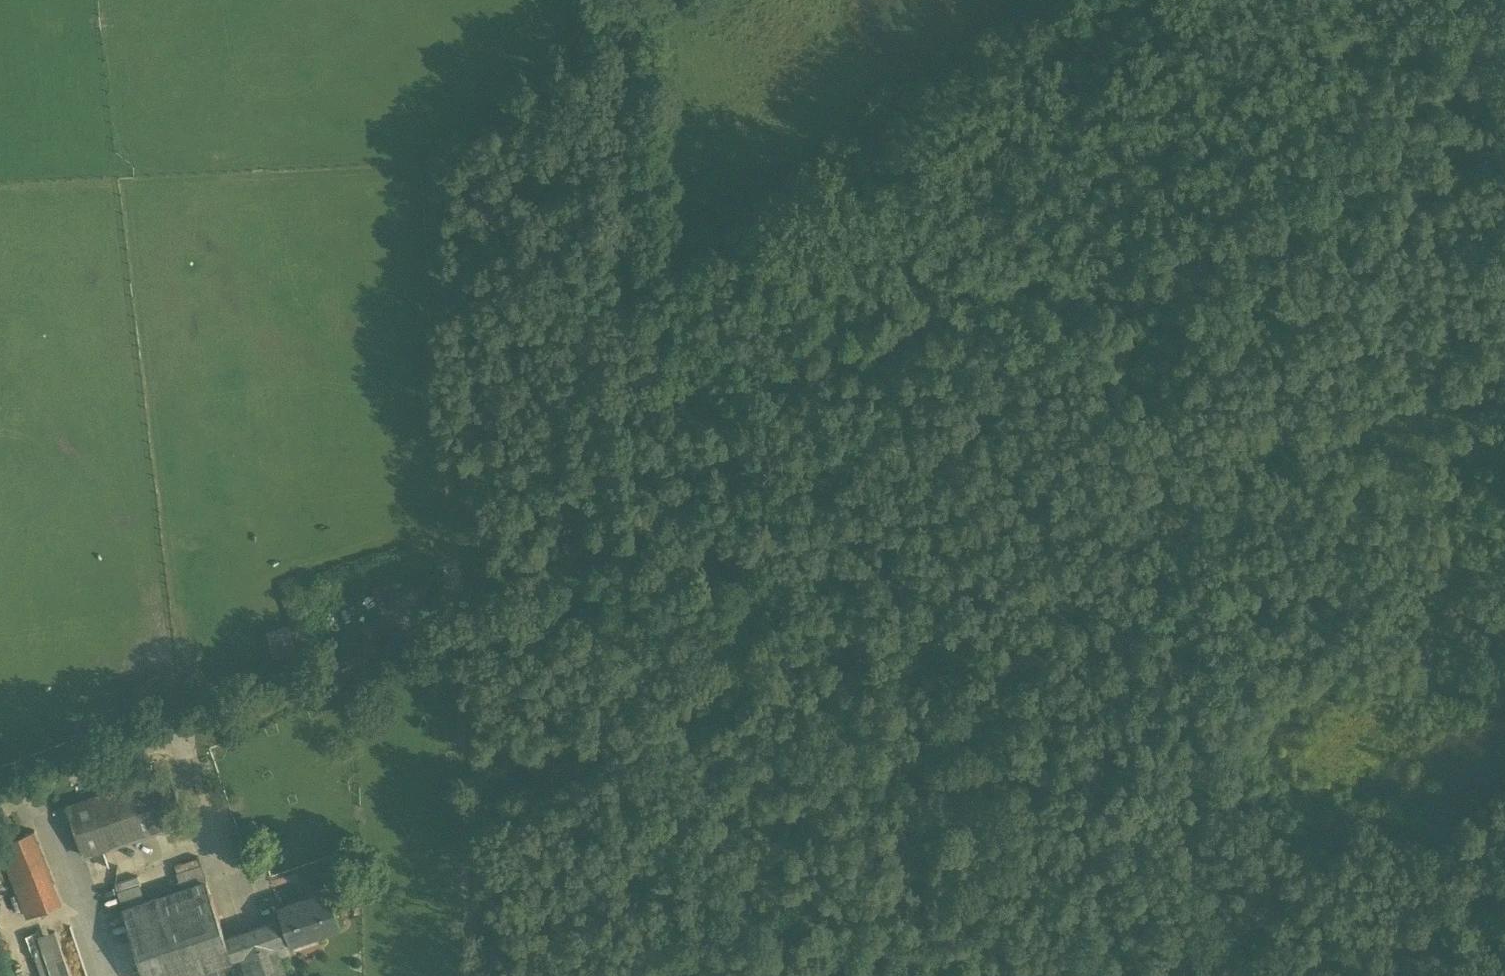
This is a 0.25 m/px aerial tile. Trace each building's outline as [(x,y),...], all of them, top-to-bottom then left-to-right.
[(170,766),(72,799),(91,855),(189,822),(170,766)] [(30,914),(66,900),(39,829),(3,843),(30,914)] [(126,904),(150,975),(177,975),(235,956),(227,932),(207,876),(126,904)] [(330,882),(284,897),(289,911),(300,942),(346,927),(330,882)] [(284,948),(300,942),(289,911),(227,932),(235,956),(244,953),(252,975),(294,975),(284,948)]
